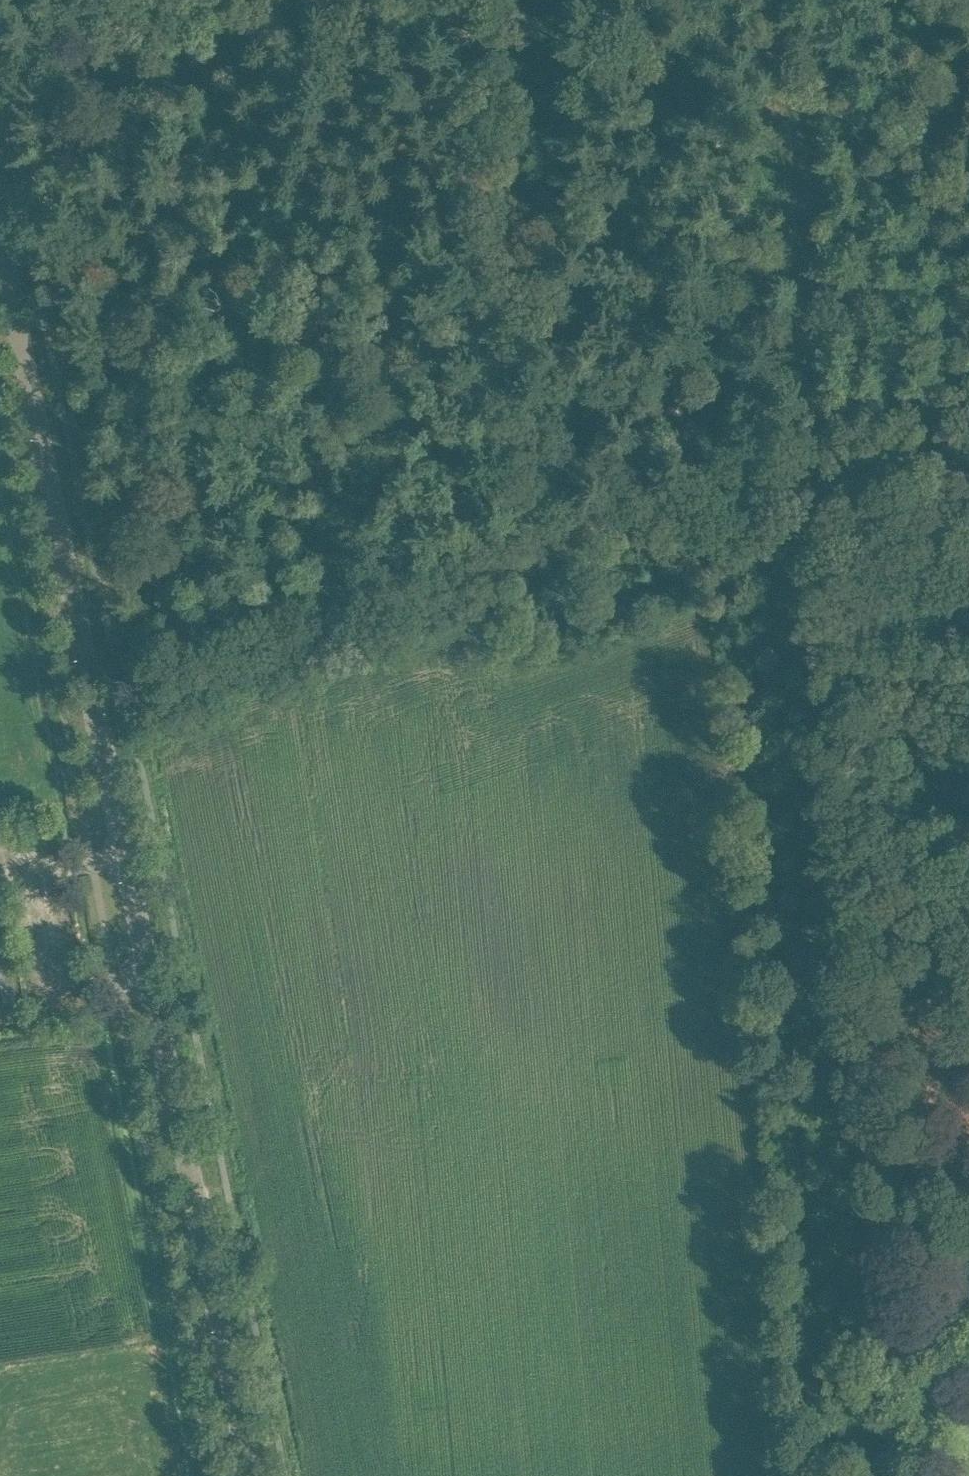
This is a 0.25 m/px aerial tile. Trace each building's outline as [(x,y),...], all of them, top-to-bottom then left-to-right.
[(23,1020),(6,924),(0,925),(0,1024),(23,1020)]
